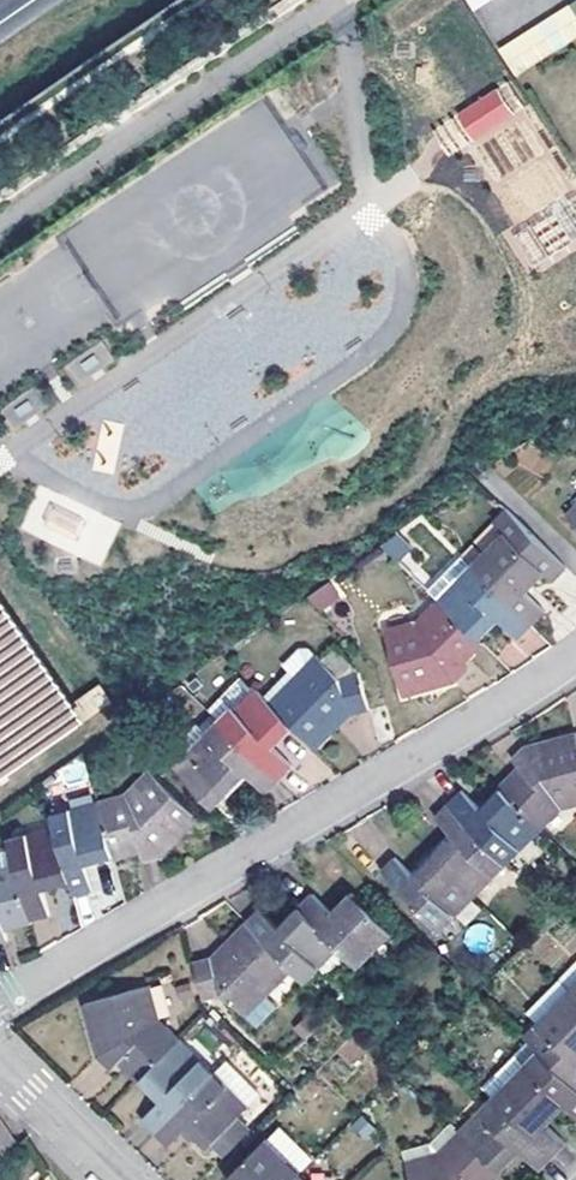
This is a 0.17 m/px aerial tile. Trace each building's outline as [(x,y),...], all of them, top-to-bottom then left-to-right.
[(499,47),(515,74),(575,35),(575,0),(499,47)] [(453,114),(473,143),(513,116),(493,87),(453,114)] [(572,202),(527,116),(471,145),(518,235),(513,238),(528,267),(575,243),(575,200),(572,202)] [(565,515),(569,519),(575,512),(575,504),(565,515)] [(502,526),(514,514),(507,507),(495,519),(502,526)] [(475,567),(532,624),(546,611),(527,593),(522,587),(541,568),(546,574),(553,580),(568,567),(514,514),(502,526),(505,528),(509,532),(475,567)] [(509,532),(505,528),(471,563),(475,567),(509,532)] [(441,601),(475,567),(471,563),(437,598),(441,601)] [(494,613),(499,618),(518,638),(532,624),(475,567),(441,601),(474,633),(494,613)] [(531,589),(546,574),(541,568),(522,587),(527,593),(531,589)] [(332,582),(308,593),(316,612),(341,601),(332,582)] [(384,629),(386,634),(419,624),(441,601),(437,598),(416,620),(384,629)] [(84,720),(80,714),(107,695),(99,684),(72,703),(0,600),(0,779),(84,720)] [(467,669),(460,663),(454,656),(460,650),(462,653),(478,637),(474,633),(441,601),(419,624),(386,634),(403,696),(454,682),(467,669)] [(479,639),(499,618),(494,613),(474,633),(478,637),(479,639)] [(509,673),(546,642),(533,626),(512,644),(497,626),(481,639),(509,673)] [(454,656),(460,663),(482,642),(479,639),(478,637),(462,653),(460,650),(454,656)] [(270,704),(274,708),(322,660),(319,656),(270,704)] [(346,713),(349,715),(368,710),(359,674),(340,677),(322,660),(274,708),(289,724),(293,728),(312,747),(346,713)] [(219,722),(223,725),(257,691),(245,678),(210,713),(219,722)] [(292,767),(273,748),(269,744),(289,724),(274,708),(270,704),(257,691),(223,725),(278,781),(292,767)] [(112,701),(107,695),(80,714),(84,720),(112,701)] [(312,747),(315,750),(349,715),(346,713),(312,747)] [(219,722),(187,754),(190,758),(223,725),(219,722)] [(273,748),(293,728),(289,724),(269,744),(273,748)] [(172,766),(210,804),(242,771),(247,775),(265,793),(278,781),(223,725),(190,758),(187,754),(185,753),(172,766)] [(521,765),(527,772),(521,778),(517,775),(503,789),(506,793),(539,825),(558,807),(575,801),(575,732),(524,746),(514,758),(521,765)] [(527,772),(521,765),(499,786),(501,788),(503,789),(517,775),(521,778),(527,772)] [(129,798),(155,773),(152,771),(125,795),(99,802),(100,807),(129,798)] [(214,808),(247,775),(242,771),(210,804),(214,808)] [(200,818),(155,773),(129,798),(100,807),(112,848),(114,854),(133,849),(132,842),(135,841),(139,840),(143,852),(145,860),(161,856),(200,818)] [(485,804),(481,808),(486,813),(506,793),(503,789),(501,788),(485,804)] [(486,813),(481,808),(462,790),(449,804),(505,859),(539,825),(506,793),(486,813)] [(558,807),(539,825),(543,830),(562,811),(575,807),(575,801),(558,807)] [(54,819),(100,807),(99,802),(52,815),(54,819)] [(459,840),(439,861),(472,893),(505,859),(449,804),(437,817),(455,835),(459,840)] [(93,891),(87,865),(85,857),(88,856),(112,848),(100,807),(54,819),(57,834),(68,875),(70,883),(74,895),(93,891)] [(510,863),(543,830),(539,825),(505,859),(510,863)] [(50,914),(44,890),(42,882),(68,875),(57,834),(11,846),(16,864),(18,869),(32,918),(33,920),(50,914)] [(434,856),(439,861),(459,840),(455,835),(450,839),(434,856)] [(115,860),(143,852),(139,840),(135,841),(132,842),(133,849),(114,854),(115,858),(115,860)] [(87,865),(115,858),(114,854),(112,848),(88,856),(85,857),(87,865)] [(434,856),(412,878),(417,882),(439,861),(434,856)] [(417,882),(412,878),(394,859),(382,871),(438,927),(472,893),(439,861),(417,882)] [(476,897),(510,863),(505,859),(472,893),(476,897)] [(18,869),(16,864),(0,869),(0,874),(18,869)] [(7,939),(5,931),(2,921),(10,919),(10,924),(32,918),(18,869),(0,874),(0,941),(7,939)] [(44,890),(70,883),(68,875),(42,882),(44,890)] [(332,913),(336,918),(340,914),(358,896),(353,892),(332,913)] [(442,932),(476,897),(472,893),(438,927),(442,932)] [(340,914),(336,918),(332,913),(313,895),(300,907),(304,912),(338,945),(342,948),(357,963),(390,928),(358,896),(340,914)] [(299,906),(278,927),(283,932),(304,912),(300,907),(299,906)] [(283,932),(278,927),(260,909),(246,923),(250,926),(291,966),(305,979),(338,945),(304,912),(283,932)] [(5,931),(34,924),(33,920),(32,918),(10,924),(10,919),(2,921),(5,931)] [(227,949),(250,926),(246,923),(213,955),(216,960),(227,949)] [(193,961),(204,997),(221,992),(255,1025),(275,1004),(265,993),(291,966),(250,926),(227,949),(216,960),(213,955),(193,961)] [(394,932),(390,928),(357,963),(361,967),(394,932)] [(305,979),(308,983),(342,948),(338,945),(305,979)] [(540,1025),(573,993),(568,988),(559,979),(526,1012),(537,1021),(540,1025)] [(575,990),(575,980),(568,988),(573,993),(575,990)] [(160,1019),(151,986),(146,987),(155,1020),(178,1043),(182,1039),(160,1019)] [(112,1068),(118,1063),(126,1054),(131,1060),(128,1063),(143,1078),(146,1075),(178,1043),(155,1020),(146,987),(85,1004),(98,1055),(112,1068)] [(573,993),(540,1025),(537,1021),(523,1035),(537,1048),(541,1053),(575,1087),(575,1062),(574,1059),(575,1057),(575,997),(573,993)] [(182,1039),(178,1043),(212,1077),(215,1074),(182,1039)] [(166,1095),(161,1100),(143,1118),(157,1132),(212,1077),(178,1043),(146,1075),(166,1095)] [(496,1098),(541,1053),(537,1048),(492,1094),(496,1098)] [(547,1125),(542,1119),(546,1115),(560,1101),(565,1106),(575,1116),(575,1087),(541,1053),(496,1098),(554,1154),(565,1143),(547,1125)] [(126,1054),(118,1063),(138,1083),(141,1080),(143,1078),(128,1063),(131,1060),(126,1054)] [(215,1074),(212,1077),(245,1110),(249,1107),(215,1074)] [(143,1078),(141,1080),(161,1100),(166,1095),(146,1075),(143,1078)] [(193,1121),(214,1142),(245,1110),(212,1077),(157,1132),(169,1145),(188,1127),(193,1121)] [(462,1132),(496,1098),(492,1094),(458,1129),(462,1132)] [(462,1132),(496,1165),(511,1151),(515,1146),(520,1150),(539,1168),(554,1154),(496,1098),(462,1132)] [(547,1125),(565,1106),(560,1101),(546,1115),(542,1119),(547,1125)] [(193,1121),(188,1127),(209,1147),(214,1142),(193,1121)] [(19,1144),(7,1128),(0,1133),(0,1157),(19,1144)] [(462,1132),(458,1129),(437,1150),(406,1160),(407,1164),(439,1154),(462,1132)] [(500,1171),(496,1165),(462,1132),(439,1154),(407,1164),(412,1179),(490,1179),(500,1171)] [(264,1142),(298,1175),(302,1171),(268,1138),(264,1142)] [(233,1174),(239,1179),(294,1179),(298,1175),(264,1142),(233,1174)] [(500,1171),(520,1150),(515,1146),(511,1151),(496,1165),(500,1171)] [(303,1179),(311,1179),(302,1171),(298,1175),(303,1179)] [(504,1173),(500,1171),(490,1179),(497,1179),(504,1173)]
